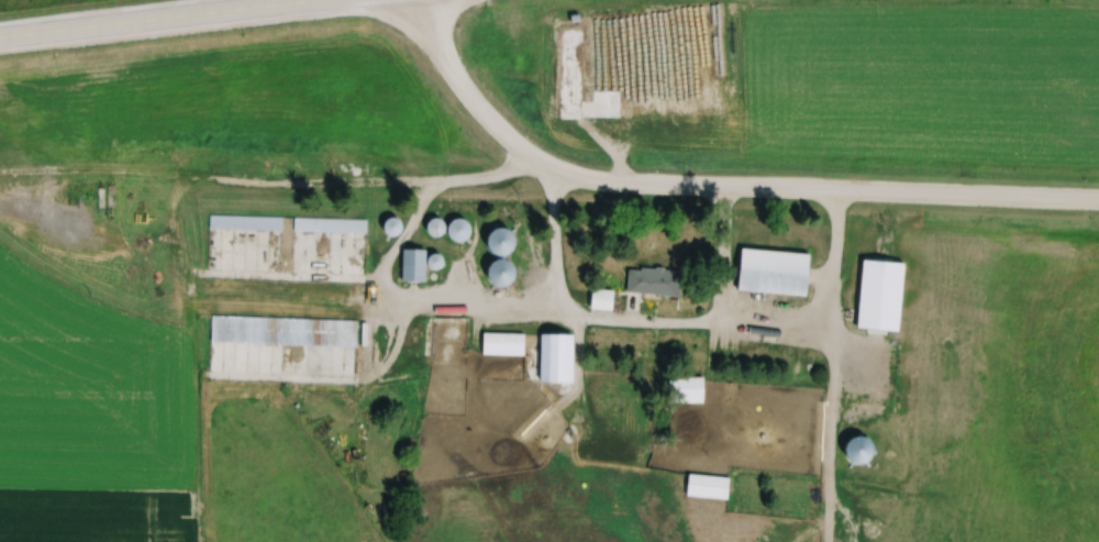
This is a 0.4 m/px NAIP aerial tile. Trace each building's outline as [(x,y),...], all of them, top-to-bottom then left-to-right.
[(282,227),(282,213),(209,213),(209,227),(282,227)] [(443,227),(463,239),(473,223),(457,213),(451,223),(436,214),(427,227),(438,234),(443,227)] [(400,233),(403,219),(384,215),(381,230),(400,233)] [(506,253),(517,234),(499,224),(488,242),(506,253)] [(427,246),(401,246),(401,278),(427,278),(427,246)] [(811,292),(814,250),(738,246),(735,288),(811,292)] [(442,266),(443,253),(432,252),(430,265),(442,266)] [(499,254),(486,266),(503,283),(516,271),(499,254)] [(907,259),(859,256),(855,325),(903,328),(907,259)] [(627,288),(680,294),(683,268),(630,262),(627,288)] [(614,287),(594,287),(594,305),(614,305),(614,287)] [(358,344),(359,317),(210,313),(210,340),(358,344)] [(526,330),(481,330),(481,351),(526,351),(526,330)] [(542,330),(542,380),(574,380),(574,330),(542,330)] [(705,377),(673,377),(673,397),(705,397),(705,377)] [(731,473),(686,471),(685,494),(730,496),(731,473)]
